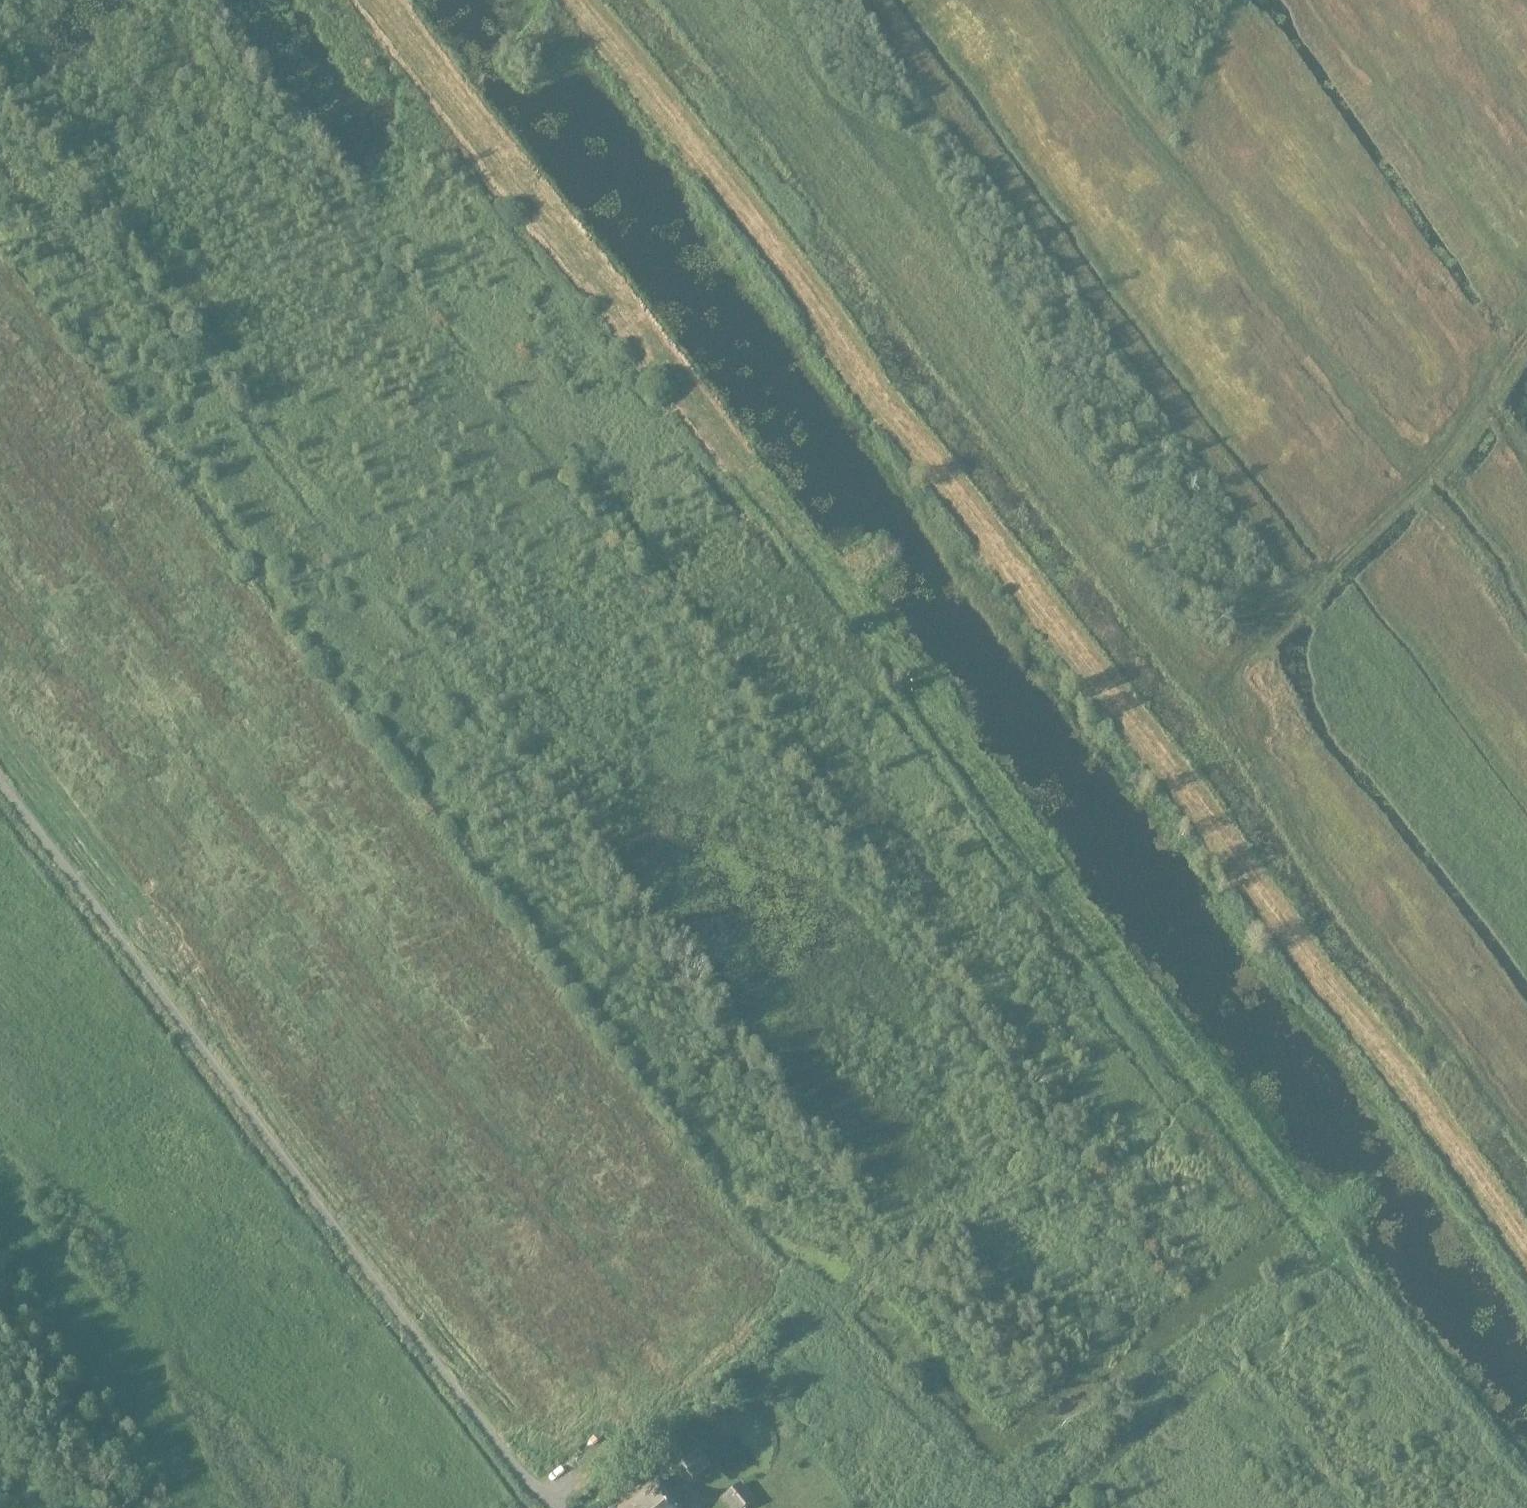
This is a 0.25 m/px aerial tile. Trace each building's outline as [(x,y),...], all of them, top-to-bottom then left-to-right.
[(655,1481),(621,1507),(677,1507),(655,1481)] [(727,1507),(738,1507),(750,1498),(739,1485),(721,1500),(727,1507)]
